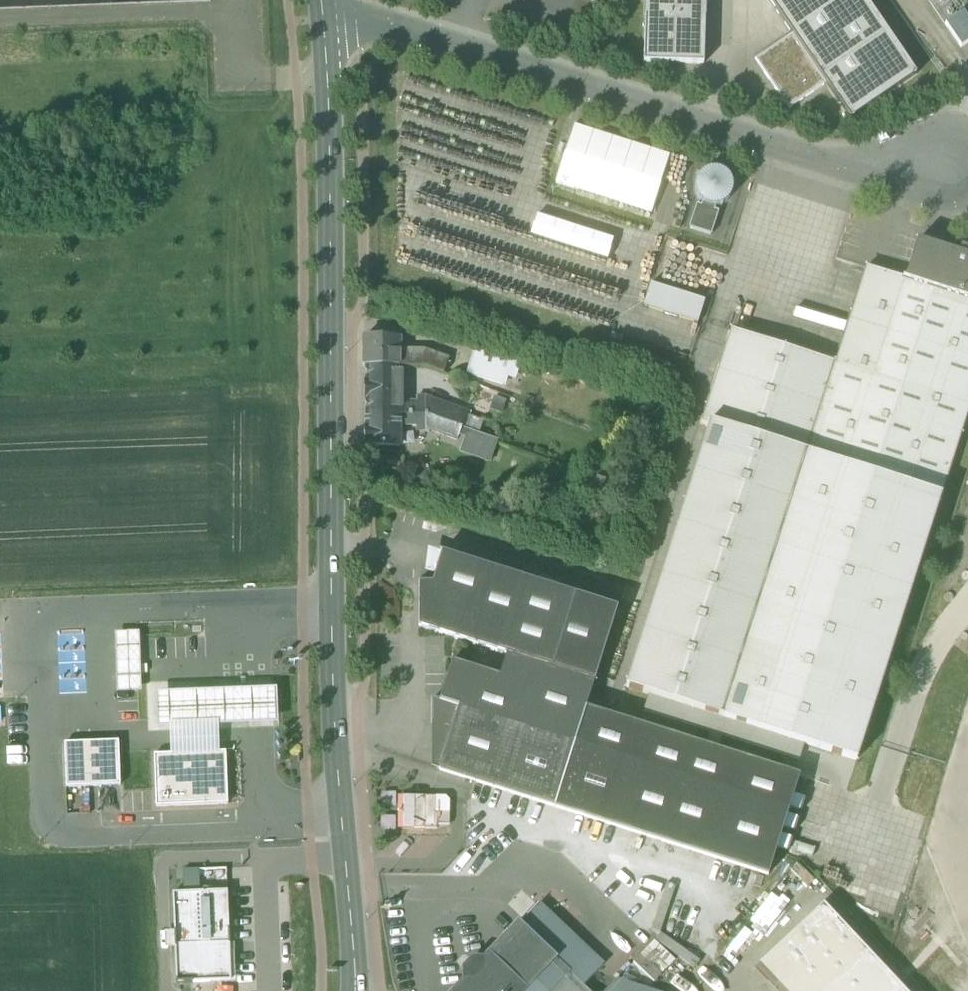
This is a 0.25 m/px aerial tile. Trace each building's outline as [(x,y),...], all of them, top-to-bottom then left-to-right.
[(644,20),(704,21),(705,0),(645,0),(644,20)] [(792,36),(825,86),(850,121),(916,76),(864,0),(767,0),(792,36)] [(944,26),(959,17),(948,0),(932,0),(928,3),(944,26)] [(959,17),(944,26),(961,50),(967,45),(967,22),(963,14),(959,17)] [(644,20),(643,64),(703,66),(704,21),(644,20)] [(788,111),(825,86),(792,36),(754,61),(788,111)] [(670,158),(573,127),(554,186),(651,217),(670,158)] [(731,196),(732,189),(730,182),(725,177),(719,173),(712,173),(705,175),(700,179),(696,185),(696,192),(698,199),(702,205),(708,208),(715,209),(722,207),(728,202),(731,196)] [(708,208),(702,205),(701,208),(696,207),(689,230),(711,237),(718,214),(714,213),(715,209),(708,208)] [(613,241),(537,217),(530,238),(607,262),(613,241)] [(904,282),(967,303),(967,259),(917,243),(904,281),(904,282)] [(866,270),(836,365),(874,377),(904,282),(904,281),(902,280),(902,281),(866,270)] [(967,412),(967,303),(904,282),(874,377),(836,365),(722,720),(856,763),(967,412)] [(643,309),(697,326),(704,303),(650,286),(643,309)] [(626,690),(722,720),(836,365),(731,332),(702,425),(709,428),(626,690)] [(366,369),(401,369),(401,353),(401,342),(380,342),(380,338),(365,338),(365,369),(366,369)] [(425,354),(401,353),(401,369),(425,369),(425,354)] [(467,371),(509,384),(514,366),(472,353),(467,371)] [(425,354),(425,369),(441,375),(446,361),(425,354)] [(400,384),(401,369),(366,369),(365,384),(400,384)] [(365,416),(400,416),(400,406),(400,384),(365,384),(364,403),(365,403),(365,416)] [(416,405),(400,406),(400,416),(426,416),(425,402),(426,403),(426,400),(416,400),(416,405)] [(466,417),(426,403),(425,402),(426,416),(462,429),(466,417)] [(400,448),(400,428),(400,416),(365,416),(365,429),(364,429),(364,449),(400,448)] [(458,438),(462,429),(426,416),(400,416),(400,428),(416,428),(416,433),(426,433),(427,431),(457,442),(458,438)] [(466,439),(493,448),(495,441),(462,429),(458,438),(466,440),(466,439)] [(461,454),(488,463),(493,448),(466,439),(466,440),(461,454)] [(506,656),(553,670),(576,598),(442,556),(432,586),(419,586),(419,628),(506,656)] [(618,611),(576,598),(553,670),(595,684),(618,611)] [(114,635),(117,695),(141,694),(139,634),(114,635)] [(452,730),(439,772),(555,809),(586,710),(595,684),(553,670),(506,656),(499,679),(452,663),(439,703),(459,710),(452,730)] [(157,731),(170,730),(218,728),(278,726),(277,690),(155,695),(157,731)] [(432,724),(452,730),(459,710),(439,703),(432,701),(432,724)] [(800,778),(607,716),(586,710),(555,809),(768,877),(800,778)] [(452,730),(432,724),(431,724),(431,770),(439,772),(452,730)] [(170,730),(171,757),(219,755),(218,728),(170,730)] [(64,746),(66,790),(120,787),(118,743),(64,746)] [(154,757),(156,809),(227,807),(225,754),(219,755),(171,757),(154,757)] [(413,831),(413,799),(403,798),(403,831),(413,831)] [(437,799),(413,799),(413,831),(437,831),(437,827),(449,827),(449,803),(445,799),(437,799)] [(183,895),(227,894),(226,871),(182,873),(183,895)] [(183,895),(173,896),(174,933),(174,936),(170,936),(170,948),(175,948),(175,950),(176,986),(210,984),(231,983),(229,960),(224,956),(224,947),(229,947),(229,945),(227,894),(183,895)] [(779,990),(903,990),(823,906),(757,967),(779,990)] [(583,988),(603,968),(538,907),(486,962),(471,962),(462,971),(463,986),(458,990),(586,990),(583,988)] [(174,936),(174,933),(164,934),(165,950),(175,950),(175,948),(170,948),(170,936),(174,936)] [(234,945),(229,945),(229,947),(224,947),(224,956),(229,960),(231,983),(210,984),(210,986),(236,985),(234,945)] [(616,981),(607,990),(649,990),(616,981)]
